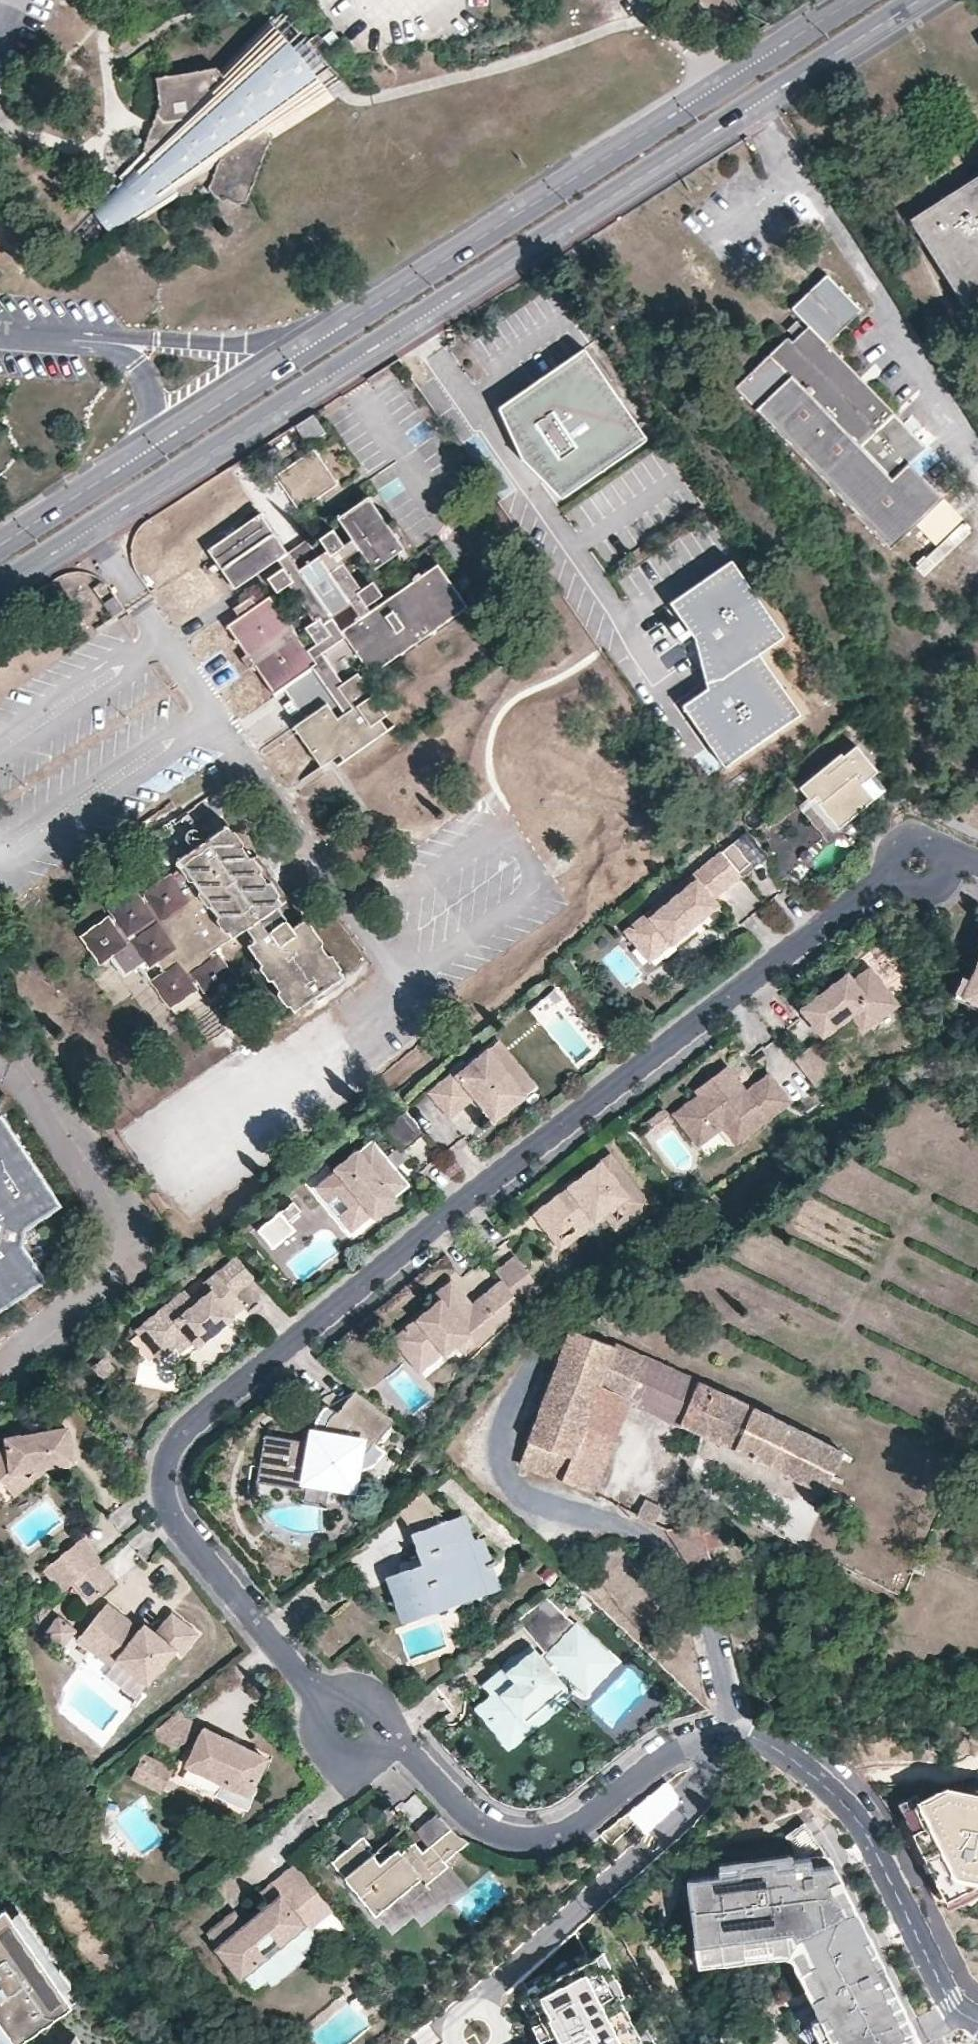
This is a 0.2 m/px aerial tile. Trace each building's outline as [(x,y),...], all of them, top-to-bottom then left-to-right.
[(294,52),(267,19),(220,67),(156,78),(159,107),(143,149),(146,154),(91,212),(93,214),(109,231),(110,232),(178,191),(180,194),(190,193),(194,185),(210,182),(208,187),(215,195),(235,203),(245,200),(272,133),(276,138),(336,101),(307,67),(301,60),(294,52)] [(909,221),(963,304),(977,295),(977,176),(909,221)] [(875,429),(892,413),(877,397),(826,342),(860,310),(825,274),(790,308),(807,326),(803,329),(796,322),(788,330),(795,338),(791,342),(786,338),(735,388),(890,549),(941,498),(908,463),(891,478),(859,445),(875,429)] [(523,445),(538,466),(562,500),(646,442),(611,391),(583,350),(563,365),(498,409),(523,445)] [(892,413),(875,429),(859,445),(891,478),(908,463),(924,446),(892,413)] [(306,440),(321,430),(311,415),(296,426),(306,440)] [(538,466),(523,445),(518,449),(523,455),(533,469),(538,466)] [(337,483),(312,450),(276,476),(298,508),(337,483)] [(258,515),(203,551),(230,592),(258,575),(272,593),(226,627),(271,697),(309,669),(331,701),(291,731),(318,770),(335,758),(341,767),(395,731),(356,676),(339,685),(318,658),(343,638),(371,677),(467,613),(436,566),(383,603),(370,585),(356,590),(339,564),(356,554),(370,574),(402,552),(366,499),(333,520),(337,527),(315,542),(322,555),(297,572),(258,515)] [(722,675),(756,652),(780,636),(728,560),(669,601),(688,627),(696,640),(700,654),(705,651),(722,675)] [(756,652),(722,675),(707,680),(708,685),(694,695),(683,702),(687,709),(724,763),(798,712),(756,652)] [(290,715),(297,710),(290,700),(283,705),(290,715)] [(860,730),(854,722),(845,728),(852,736),(860,730)] [(792,791),(801,802),(803,804),(810,799),(814,805),(813,806),(811,808),(832,832),(856,812),(868,802),(879,793),(867,778),(871,775),(849,749),(836,759),(835,757),(792,791)] [(967,800),(977,809),(977,793),(967,800)] [(832,832),(811,808),(813,806),(814,805),(810,799),(803,804),(801,802),(792,810),(820,844),(833,834),(832,832)] [(279,906),(225,827),(199,844),(181,818),(157,834),(179,869),(169,877),(145,893),(146,895),(139,900),(134,894),(111,910),(115,917),(84,937),(100,962),(111,955),(124,973),(145,961),(148,965),(154,960),(162,974),(155,979),(152,981),(169,1005),(192,988),(191,985),(197,982),(208,997),(232,980),(216,957),(213,959),(210,952),(245,928),(253,940),(247,945),(292,1010),(341,977),(302,919),(290,927),(278,909),(279,906)] [(761,860),(741,834),(726,846),(743,867),(732,875),(734,878),(736,880),(753,866),(761,860)] [(743,867),(726,846),(716,855),(732,875),(743,867)] [(732,875),(716,855),(624,927),(642,951),(659,937),(665,944),(693,922),(711,907),(706,901),(734,878),(732,875)] [(665,944),(659,937),(642,951),(624,927),(618,932),(642,962),(665,944)] [(962,1001),(977,1008),(977,967),(962,1001)] [(863,1037),(895,1012),(869,976),(852,989),(846,981),(836,987),(841,993),(835,998),(830,992),(801,1015),(822,1042),(850,1021),(863,1037)] [(544,990),(550,997),(560,989),(554,982),(544,990)] [(835,998),(841,993),(836,987),(834,989),(830,992),(835,998)] [(488,1050),(525,1095),(537,1086),(499,1041),(488,1050)] [(791,1065),(813,1095),(834,1078),(812,1049),(791,1065)] [(494,1120),(525,1095),(488,1050),(457,1075),(453,1071),(428,1091),(449,1117),(461,1107),(474,1096),(494,1120)] [(746,1138),(787,1108),(768,1082),(746,1098),(727,1073),(712,1084),(698,1094),(701,1099),(676,1117),(698,1146),(721,1127),(731,1119),(746,1138)] [(422,1134),(403,1110),(384,1126),(402,1150),(422,1134)] [(657,1133),(671,1122),(663,1112),(649,1123),(657,1133)] [(23,1248),(27,1228),(60,1205),(0,1115),(0,1309),(44,1280),(23,1248)] [(746,1138),(731,1119),(721,1127),(735,1145),(746,1138)] [(381,1155),(370,1142),(358,1153),(356,1149),(332,1168),(334,1171),(315,1187),(350,1229),(369,1213),(372,1216),(395,1197),(393,1194),(405,1184),(398,1176),(390,1167),(381,1155)] [(404,1155),(395,1144),(381,1155),(390,1167),(404,1155)] [(645,1205),(611,1159),(583,1180),(587,1185),(576,1192),(570,1190),(538,1214),(554,1237),(599,1203),(606,1211),(615,1205),(625,1219),(645,1205)] [(587,1185),(583,1180),(578,1184),(570,1190),(576,1192),(587,1185)] [(299,1211),(292,1202),(275,1216),(283,1225),(288,1221),(299,1211)] [(560,1245),(606,1211),(599,1203),(554,1237),(560,1245)] [(616,1226),(625,1219),(615,1205),(606,1211),(616,1226)] [(283,1225),(275,1216),(257,1231),(262,1237),(273,1250),(296,1231),(288,1221),(283,1225)] [(238,1295),(260,1277),(242,1254),(207,1283),(215,1291),(200,1303),(188,1290),(155,1317),(178,1345),(184,1352),(198,1342),(213,1329),(219,1335),(237,1319),(236,1316),(247,1306),(238,1295)] [(514,1260),(496,1273),(501,1281),(519,1306),(538,1292),(514,1260)] [(188,1290),(200,1303),(215,1291),(207,1283),(203,1278),(188,1290)] [(469,1307),(464,1300),(469,1296),(454,1279),(433,1296),(434,1297),(438,1301),(392,1338),(414,1366),(438,1347),(446,1357),(459,1346),(470,1337),(479,1346),(480,1347),(497,1332),(496,1332),(522,1310),(519,1306),(501,1281),(486,1293),(474,1302),(469,1307)] [(474,1302),(469,1296),(464,1300),(469,1307),(474,1302)] [(162,1358),(178,1345),(155,1317),(140,1330),(162,1358)] [(219,1335),(213,1329),(198,1342),(203,1348),(212,1340),(219,1335)] [(839,1452),(580,1335),(569,1331),(518,1465),(589,1492),(613,1440),(584,1426),(599,1388),(629,1401),(699,1434),(821,1492),(839,1452)] [(479,1346),(470,1337),(459,1346),(467,1356),(467,1355),(479,1346)] [(446,1357),(438,1347),(414,1366),(422,1376),(446,1357)] [(118,1366),(109,1353),(95,1365),(105,1378),(118,1366)] [(795,1377),(791,1386),(800,1390),(804,1381),(795,1377)] [(613,1440),(629,1401),(599,1388),(584,1426),(613,1440)] [(395,1421),(357,1390),(345,1405),(338,1413),(328,1422),(327,1436),(316,1435),(314,1443),(265,1435),(257,1481),(304,1491),(306,1482),(353,1490),(356,1473),(358,1460),(376,1445),(395,1421)] [(316,1435),(327,1436),(328,1422),(338,1413),(329,1406),(320,1412),(316,1435)] [(37,1436),(44,1434),(37,1426),(32,1429),(37,1436)] [(71,1464),(69,1451),(65,1429),(44,1434),(37,1436),(32,1429),(22,1437),(7,1440),(7,1450),(0,1456),(0,1482),(5,1487),(23,1472),(52,1468),(71,1464)] [(384,1451),(376,1445),(358,1460),(356,1473),(361,1473),(366,1470),(372,1466),(378,1460),(384,1451)] [(14,1498),(52,1468),(23,1472),(5,1487),(14,1498)] [(695,1524),(705,1551),(719,1547),(715,1532),(719,1530),(710,1510),(708,1508),(703,1507),(700,1507),(693,1509),(685,1475),(664,1477),(670,1509),(678,1508),(682,1528),(695,1524)] [(447,1521),(424,1492),(399,1512),(419,1537),(425,1556),(433,1554),(437,1564),(429,1567),(398,1577),(404,1596),(407,1603),(437,1593),(440,1602),(494,1581),(490,1568),(482,1543),(472,1546),(462,1516),(447,1521)] [(635,1517),(653,1525),(661,1508),(643,1500),(635,1517)] [(713,1583),(716,1581),(705,1551),(695,1524),(682,1528),(667,1531),(684,1559),(702,1587),(713,1583)] [(71,1584),(96,1563),(79,1543),(44,1571),(61,1592),(71,1584)] [(429,1567),(437,1564),(433,1554),(425,1556),(427,1561),(429,1567)] [(87,1602),(112,1582),(96,1563),(71,1584),(87,1602)] [(507,1567),(490,1568),(494,1581),(440,1602),(437,1593),(407,1603),(404,1596),(390,1602),(405,1614),(418,1618),(428,1618),(439,1618),(449,1613),(470,1599),(482,1603),(502,1580),(507,1567)] [(559,1580),(549,1570),(539,1580),(549,1590),(559,1580)] [(615,1660),(547,1595),(518,1618),(544,1651),(537,1656),(534,1652),(511,1670),(508,1666),(487,1683),(494,1693),(478,1706),(498,1731),(559,1683),(548,1669),(557,1661),(587,1689),(615,1660)] [(146,1682),(172,1649),(179,1654),(194,1633),(170,1614),(154,1633),(143,1624),(138,1630),(132,1636),(120,1627),(126,1621),(105,1605),(84,1631),(102,1646),(94,1656),(109,1667),(116,1658),(146,1682)] [(41,1635),(59,1648),(72,1632),(54,1618),(41,1635)] [(120,1627),(132,1636),(138,1630),(132,1626),(126,1621),(120,1627)] [(94,1656),(102,1646),(84,1631),(76,1641),(94,1656)] [(675,1677),(698,1658),(682,1639),(659,1658),(675,1677)] [(534,1652),(531,1648),(518,1658),(508,1666),(511,1670),(534,1652)] [(195,1729),(180,1711),(161,1726),(177,1745),(195,1729)] [(177,1745),(161,1726),(154,1733),(170,1752),(177,1745)] [(237,1748),(228,1744),(230,1740),(203,1728),(186,1764),(228,1783),(223,1792),(245,1802),(266,1757),(239,1744),(237,1748)] [(234,1742),(230,1740),(228,1744),(237,1748),(239,1744),(234,1742)] [(168,1769),(143,1758),(135,1775),(160,1787),(168,1769)] [(962,1788),(937,1799),(975,1877),(977,1878),(977,1791),(962,1788)] [(448,1825),(436,1813),(415,1830),(426,1843),(448,1825)] [(419,1848),(411,1838),(406,1842),(398,1849),(394,1844),(376,1859),(365,1845),(369,1843),(359,1831),(328,1857),(372,1911),(393,1893),(401,1903),(426,1883),(424,1880),(445,1862),(441,1858),(466,1838),(458,1833),(448,1825),(426,1843),(419,1848)] [(691,1880),(704,1968),(795,1957),(818,1998),(812,2001),(822,2021),(816,2023),(826,2043),(927,2043),(839,1865),(818,1868),(817,1858),(799,1860),(798,1854),(724,1862),(725,1877),(691,1880)] [(287,1901),(309,1882),(292,1861),(274,1877),(261,1889),(268,1898),(277,1890),(287,1901)] [(462,1883),(445,1862),(424,1880),(426,1883),(401,1903),(393,1893),(372,1911),(376,1916),(462,1883)] [(306,1925),(329,1907),(309,1882),(287,1901),(277,1890),(268,1898),(253,1910),(258,1916),(247,1925),(232,1908),(208,1928),(220,1944),(215,1948),(239,1976),(257,1961),(269,1975),(297,1951),(294,1948),(311,1933),(306,1925)] [(16,2042),(72,2003),(5,1907),(0,1911),(0,2020),(16,2042)] [(11,1916),(72,2003),(81,1997),(20,1909),(11,1916)] [(614,1959),(541,1998),(567,2043),(657,2043),(614,1959)] [(251,1990),(269,1975),(257,1961),(239,1976),(251,1990)] [(6,2043),(14,2043),(16,2042),(0,2020),(0,2036),(6,2043)] [(75,2035),(70,2043),(81,2043),(75,2035)]
